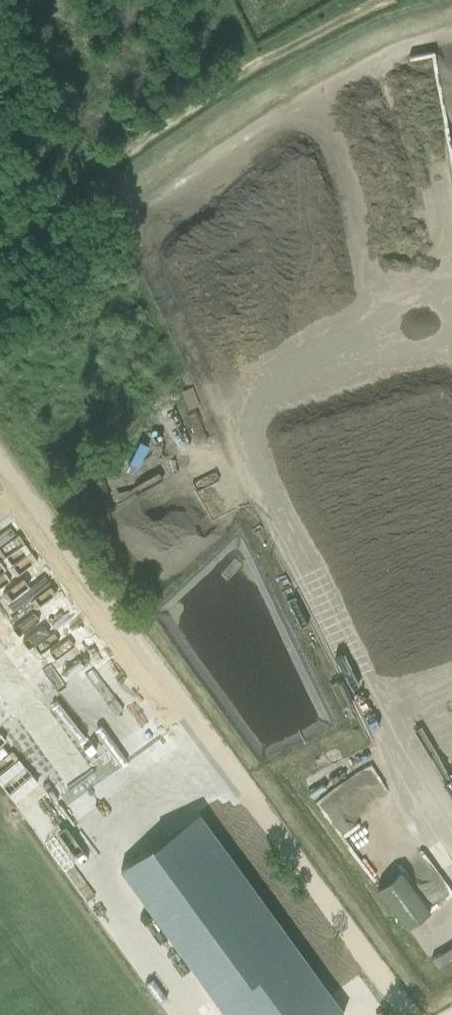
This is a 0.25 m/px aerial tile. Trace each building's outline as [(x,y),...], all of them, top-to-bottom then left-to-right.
[(121,869),(226,1014),(342,1014),(344,1014),(199,813),(121,869)] [(376,888),(406,929),(429,912),(400,871),(376,888)] [(437,967),(451,958),(451,944),(431,956),(437,967)]
